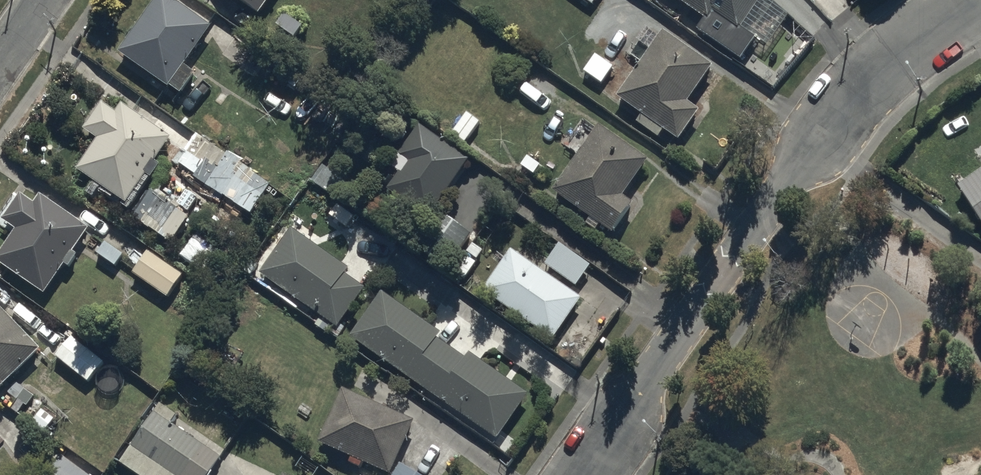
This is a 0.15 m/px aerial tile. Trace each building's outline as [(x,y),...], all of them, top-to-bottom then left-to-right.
[(170,90),(212,29),(169,0),(159,0),(120,57),(170,90)] [(259,18),(271,0),(232,0),(259,18)] [(706,22),(698,34),(742,64),(759,39),(742,28),(761,0),(674,0),(706,22)] [(289,9),(273,30),(292,44),(303,30),(300,27),(305,21),(289,9)] [(664,36),(619,101),(670,135),(682,143),(701,115),(689,107),(714,70),(664,36)] [(584,74),(601,85),(613,68),(596,56),(584,74)] [(79,173),(128,207),(174,140),(125,107),(119,115),(103,104),(83,133),(100,144),(79,173)] [(451,137),(466,147),(482,124),(467,114),(451,137)] [(407,165),(386,195),(430,224),(470,164),(427,135),(415,127),(395,156),(407,165)] [(598,130),(554,194),(605,229),(618,237),(637,209),(624,200),(649,165),(598,130)] [(179,168),(254,218),(276,186),(201,136),(179,168)] [(957,190),(980,226),(980,174),(957,190)] [(135,219),(172,244),(189,218),(152,193),(135,219)] [(43,297),(89,230),(43,198),(35,209),(19,198),(2,223),(18,234),(0,261),(0,268),(43,297)] [(445,276),(470,238),(440,218),(414,256),(445,276)] [(291,234),(262,277),(339,330),(368,287),(291,234)] [(181,259),(214,282),(228,261),(195,239),(181,259)] [(545,268),(577,290),(591,269),(559,248),(545,268)] [(133,276),(169,299),(185,276),(150,252),(133,276)] [(482,297),(553,345),(583,302),(511,253),(482,297)] [(383,296),(352,341),(500,441),(531,397),(383,296)] [(0,310),(0,392),(1,393),(42,354),(0,310)] [(343,393),(318,449),(379,474),(393,474),(415,425),(343,393)] [(136,474),(214,474),(224,461),(154,414),(119,464),(136,474)] [(51,474),(89,474),(63,458),(51,474)]
